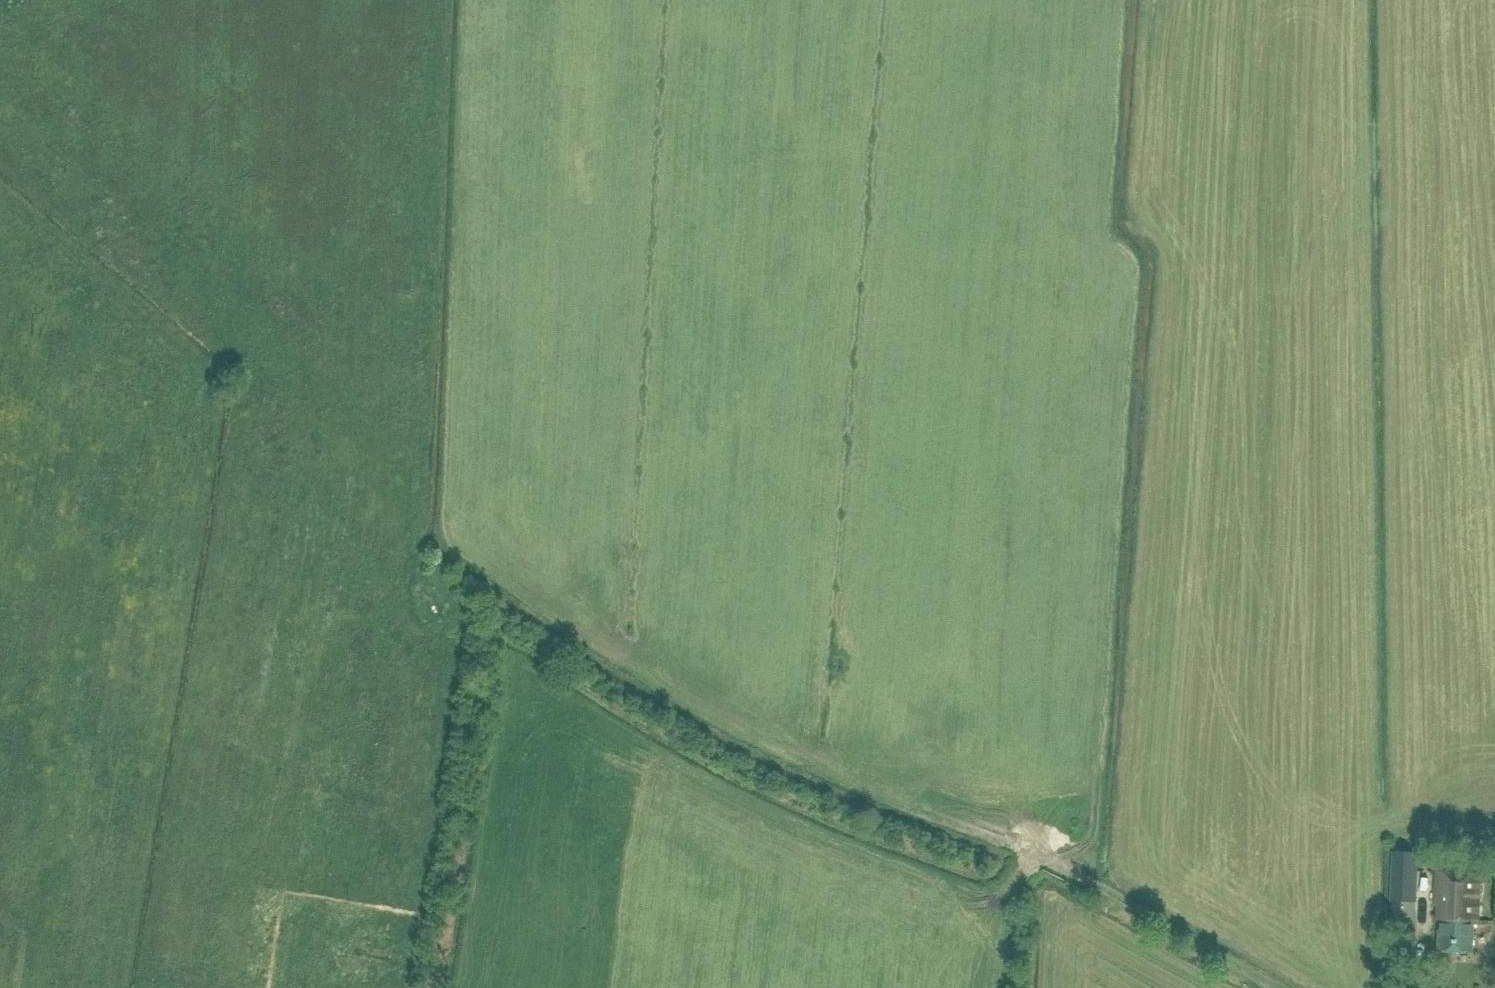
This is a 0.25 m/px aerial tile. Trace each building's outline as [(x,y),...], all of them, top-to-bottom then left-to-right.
[(1393,851),(1418,853),(1418,843),(1394,842),(1393,851)] [(1418,853),(1393,851),(1391,851),(1390,882),(1417,883),(1419,853),(1418,853)] [(1435,920),(1440,920),(1439,951),(1472,952),(1473,922),(1479,922),(1481,874),(1437,873),(1436,905),(1439,905),(1438,918),(1435,918),(1435,920)]
